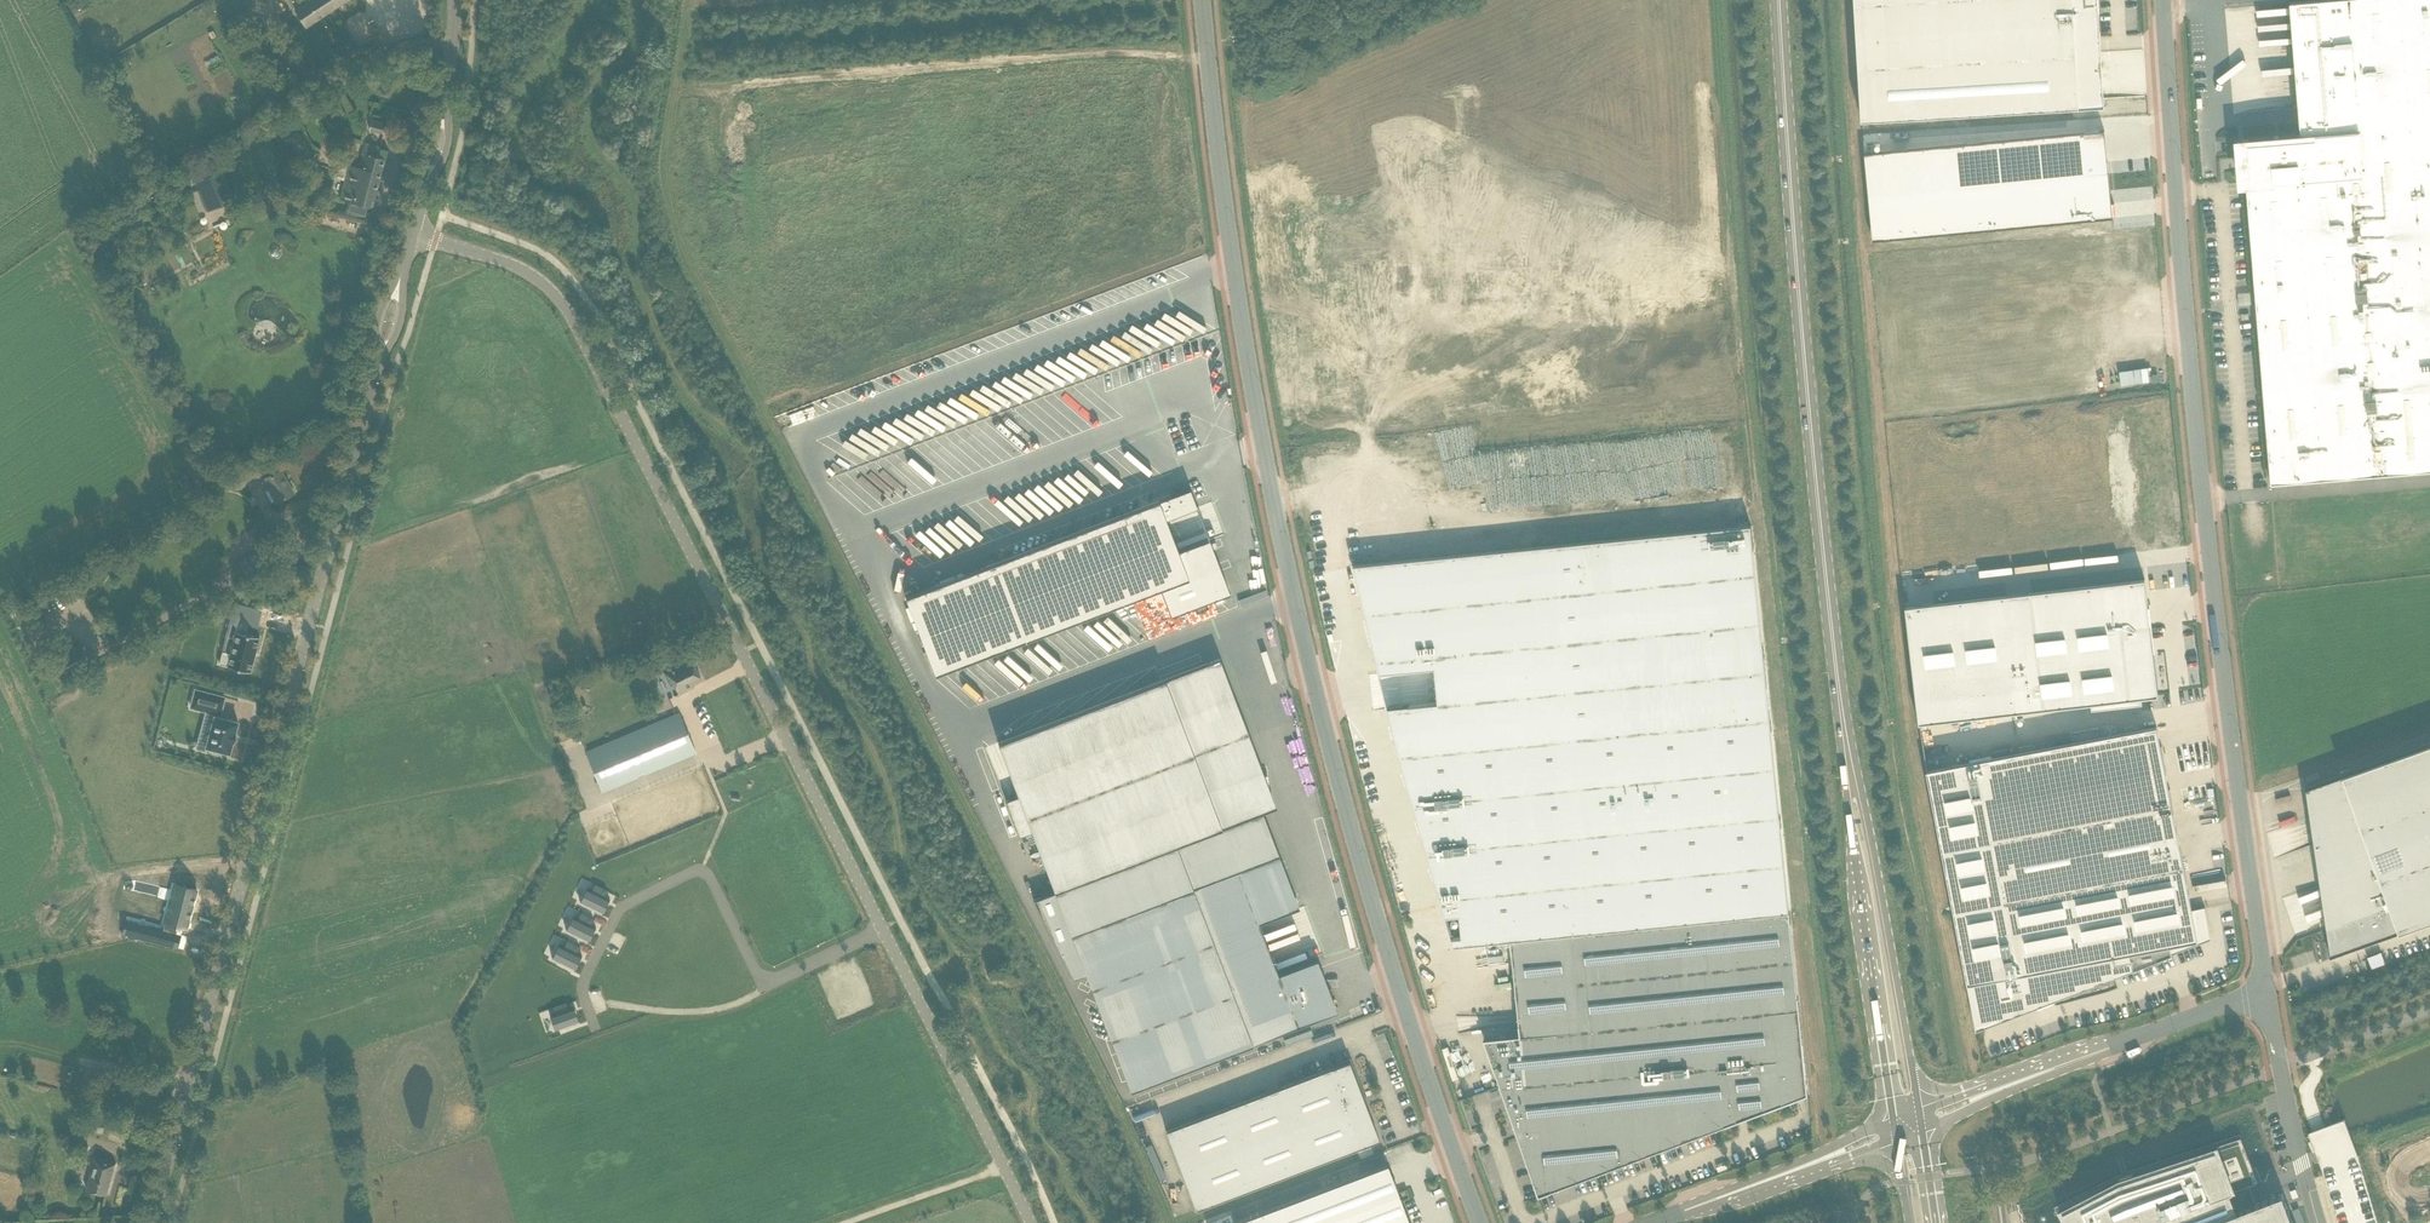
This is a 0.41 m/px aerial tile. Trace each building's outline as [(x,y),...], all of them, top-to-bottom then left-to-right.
[(327,0),(308,0),(294,9),(305,26),(332,9),(327,0)] [(332,9),(347,0),(327,0),(332,9)] [(2080,107),(2079,99),(2104,97),(2100,32),(2096,32),(2095,16),(2099,16),(2098,0),(1855,0),(1862,120),(2080,107)] [(2290,3),(2301,135),(2243,140),(2271,483),(2429,470),(2429,0),(2320,0),(2290,3)] [(343,21),(358,46),(379,33),(363,8),(343,21)] [(285,32),(291,41),(303,34),(297,25),(285,32)] [(369,130),(383,134),(386,123),(372,120),(369,130)] [(2083,131),(1864,146),(1870,234),(2111,218),(2108,174),(2086,175),(2083,131)] [(340,199),(361,205),(372,208),(385,159),(377,157),(380,147),(366,143),(363,153),(366,154),(363,168),(349,165),(340,199)] [(228,195),(232,194),(223,171),(213,175),(205,157),(189,164),(197,182),(209,212),(231,203),(228,195)] [(177,170),(160,177),(164,188),(181,180),(177,170)] [(154,183),(140,190),(144,196),(157,190),(154,183)] [(170,200),(169,197),(167,193),(154,198),(158,205),(170,200)] [(164,218),(167,212),(161,209),(158,215),(164,218)] [(266,326),(253,334),(263,348),(275,339),(266,326)] [(230,477),(237,491),(263,477),(257,463),(230,477)] [(264,479),(277,501),(293,492),(281,470),(264,479)] [(1190,489),(906,598),(935,675),(1161,588),(1189,577),(1179,551),(1167,519),(1197,507),(1190,489)] [(1034,544),(1095,525),(1092,516),(1031,536),(1034,544)] [(1750,526),(1351,566),(1379,674),(1435,668),(1438,702),(1387,708),(1400,756),(1402,756),(1770,718),(1750,526)] [(265,570),(255,551),(248,555),(237,561),(247,580),(255,576),(265,570)] [(2145,579),(1905,606),(1919,723),(2158,695),(2145,579)] [(222,652),(219,664),(250,672),(259,637),(236,631),(230,654),(222,652)] [(69,636),(56,643),(60,648),(72,641),(69,636)] [(692,683),(701,679),(692,661),(676,668),(675,665),(663,671),(669,683),(673,682),(679,694),(694,686),(692,683)] [(1166,678),(998,742),(1017,793),(1006,798),(1019,837),(1032,832),(1055,892),(1033,900),(1074,979),(1086,974),(1130,1090),(1308,1023),(1307,1020),(1334,1010),(1321,977),(1323,976),(1317,960),(1278,975),(1258,923),(1238,871),(1193,888),(1177,846),(1223,828),(1166,678)] [(225,697),(196,689),(191,707),(207,711),(205,720),(214,722),(209,741),(200,739),(197,748),(206,750),(207,747),(230,753),(233,742),(234,742),(236,733),(235,733),(238,722),(220,717),(225,697)] [(586,752),(603,792),(696,753),(679,713),(586,752)] [(1770,718),(1402,756),(1448,945),(1509,939),(1519,1035),(1483,1039),(1538,1196),(1737,1121),(1734,1095),(1761,1093),(1763,1111),(1794,1099),(1794,1093),(1806,1092),(1788,911),(1770,718)] [(2157,726),(1926,770),(1976,1030),(2037,1006),(2038,1007),(2040,1006),(2039,1002),(2040,1002),(2040,1003),(2041,1004),(2042,1005),(2043,1005),(2044,1005),(2045,1005),(2045,1004),(2046,1004),(2047,1003),(2047,1002),(2047,1001),(2048,1001),(2048,1002),(2051,1001),(2051,1002),(2053,1001),(2053,1000),(2172,954),(2170,945),(2198,940),(2192,910),(2157,726)] [(2305,788),(2309,817),(2311,817),(2320,842),(2314,844),(2315,844),(2319,857),(2328,881),(2328,882),(2342,922),(2343,922),(2328,927),(2332,955),(2429,920),(2429,744),(2305,788)] [(124,919),(120,933),(177,948),(181,934),(174,932),(176,925),(181,926),(183,917),(187,918),(189,913),(188,912),(190,904),(191,904),(193,898),(192,898),(194,888),(173,883),(165,912),(169,913),(166,922),(163,921),(161,929),(145,924),(143,932),(134,929),(136,922),(124,919)] [(587,888),(580,902),(603,913),(610,899),(604,896),(607,890),(595,884),(592,890),(587,888)] [(573,916),(566,930),(589,942),(596,927),(590,925),(593,919),(581,913),(578,918),(573,916)] [(559,944),(552,959),(575,970),(582,956),(576,953),(579,947),(567,941),(564,947),(559,944)] [(2382,951),(2367,956),(2371,968),(2386,963),(2382,951)] [(555,1013),(550,1015),(555,1030),(579,1022),(574,1007),(568,1009),(566,1003),(553,1007),(555,1013)] [(1196,1210),(1379,1140),(1349,1061),(1166,1131),(1196,1210)] [(88,1129),(91,1130),(102,1133),(106,1119),(91,1116),(88,1129)] [(2282,1194),(2256,1203),(2249,1185),(2254,1183),(2239,1142),(2238,1142),(2136,1176),(2135,1172),(2133,1173),(2134,1176),(2120,1181),(2118,1178),(2059,1209),(2066,1222),(2292,1222),(2282,1194)] [(86,1190),(95,1192),(106,1195),(115,1162),(93,1156),(90,1167),(92,1167),(86,1190)] [(1232,1222),(1409,1222),(1387,1164),(1232,1222)]
